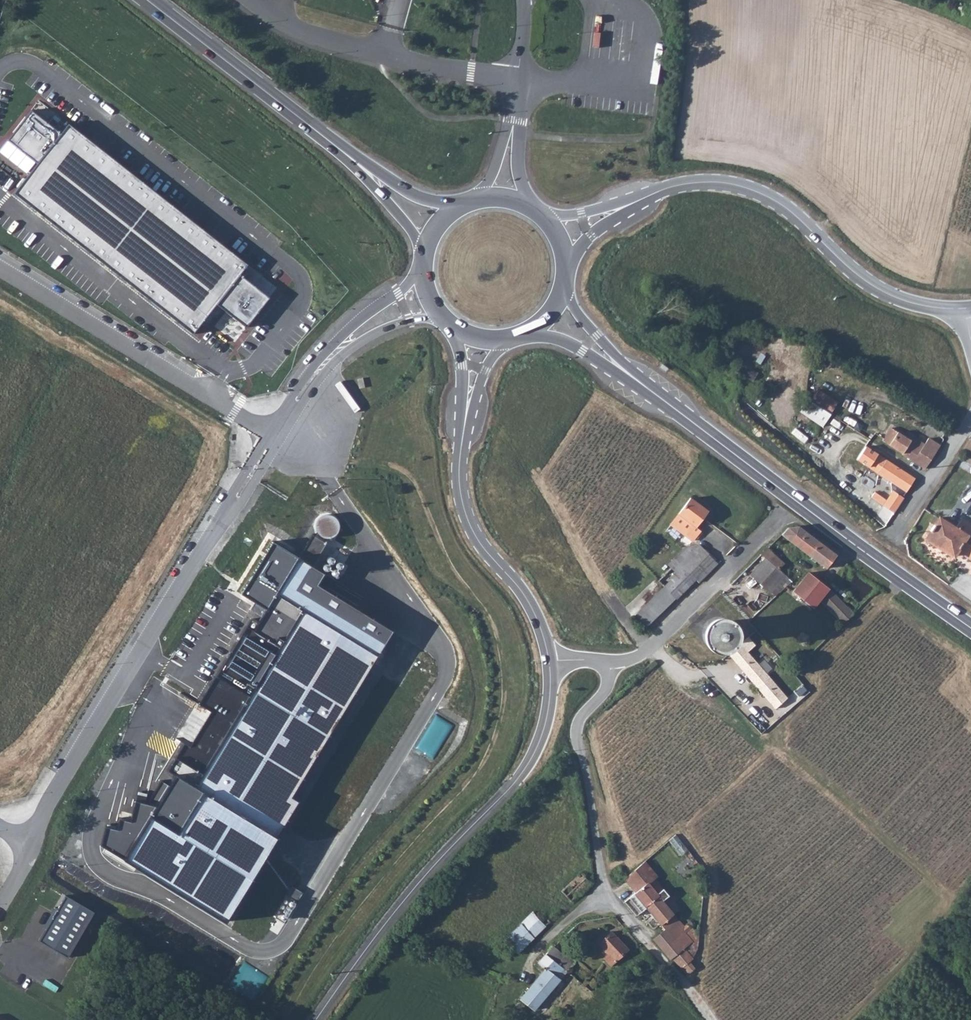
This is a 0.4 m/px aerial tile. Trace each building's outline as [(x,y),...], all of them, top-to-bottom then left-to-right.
[(67,125),(60,120),(54,128),(31,110),(8,140),(37,163),(13,193),(192,334),(202,322),(207,326),(214,316),(216,318),(223,309),(246,327),(269,297),(240,274),(247,264),(68,123),(67,125)] [(809,400),(829,414),(838,401),(818,387),(809,400)] [(882,440),(924,467),(936,448),(922,439),(918,446),(891,427),(882,440)] [(966,442),(960,451),(970,456),(970,445),(966,442)] [(867,465),(892,483),(904,491),(912,478),(877,453),(867,465)] [(892,483),(888,490),(899,497),(904,491),(892,483)] [(899,497),(888,490),(880,502),(891,509),(899,497)] [(710,510),(693,497),(673,524),(695,540),(703,530),(698,526),(710,510)] [(936,551),(951,530),(935,519),(921,541),(936,551)] [(823,567),(838,550),(799,521),(789,522),(779,530),(823,567)] [(967,528),(956,521),(951,530),(961,537),(967,528)] [(967,528),(961,537),(951,530),(936,551),(932,558),(944,567),(954,552),(970,563),(970,531),(967,528)] [(322,572),(274,539),(242,593),(267,608),(257,623),(251,618),(198,705),(210,710),(191,746),(181,740),(169,768),(178,775),(170,787),(160,782),(150,803),(138,800),(135,822),(122,819),(121,829),(105,826),(102,846),(127,859),(225,918),(297,800),(289,794),(390,629),(316,585),(322,572)] [(701,581),(719,563),(701,544),(689,542),(669,561),(678,571),(691,584),(698,577),(701,581)] [(779,562),(763,545),(756,550),(763,556),(774,568),(779,562)] [(782,576),(774,568),(763,556),(744,574),(764,594),(782,576)] [(841,619),(851,609),(806,570),(789,588),(792,592),(790,596),(800,606),(804,603),(809,607),(818,598),(841,619)] [(678,571),(665,584),(636,614),(648,627),(691,584),(678,571)] [(723,628),(723,624),(722,619),(720,616),(715,613),(710,612),(705,613),(701,616),(699,621),(698,625),(700,630),(703,634),(707,636),(712,637),(716,635),(720,633),(723,628)] [(630,651),(636,645),(629,640),(624,646),(630,651)] [(750,682),(763,672),(742,647),(730,658),(750,682)] [(750,682),(768,703),(781,692),(763,672),(750,682)] [(679,853),(686,847),(675,833),(668,839),(679,853)] [(661,882),(643,860),(621,878),(635,895),(647,885),(652,890),(656,887),(661,882)] [(668,901),(656,887),(652,890),(647,885),(635,895),(624,903),(637,920),(648,911),(667,935),(657,944),(673,964),(677,961),(690,976),(696,971),(691,966),(696,962),(689,953),(695,948),(688,940),(692,937),(688,933),(686,935),(662,905),(668,901)] [(93,909),(65,893),(39,939),(67,955),(93,909)] [(530,910),(496,938),(501,945),(506,942),(513,951),(545,922),(537,912),(534,913),(530,910)] [(602,954),(598,958),(600,960),(598,963),(604,968),(623,949),(606,931),(593,943),(602,954)] [(552,945),(546,951),(556,962),(564,970),(574,961),(561,948),(558,950),(552,945)] [(514,995),(518,999),(526,1006),(559,975),(552,968),(556,962),(546,951),(534,962),(540,969),(514,995)]
